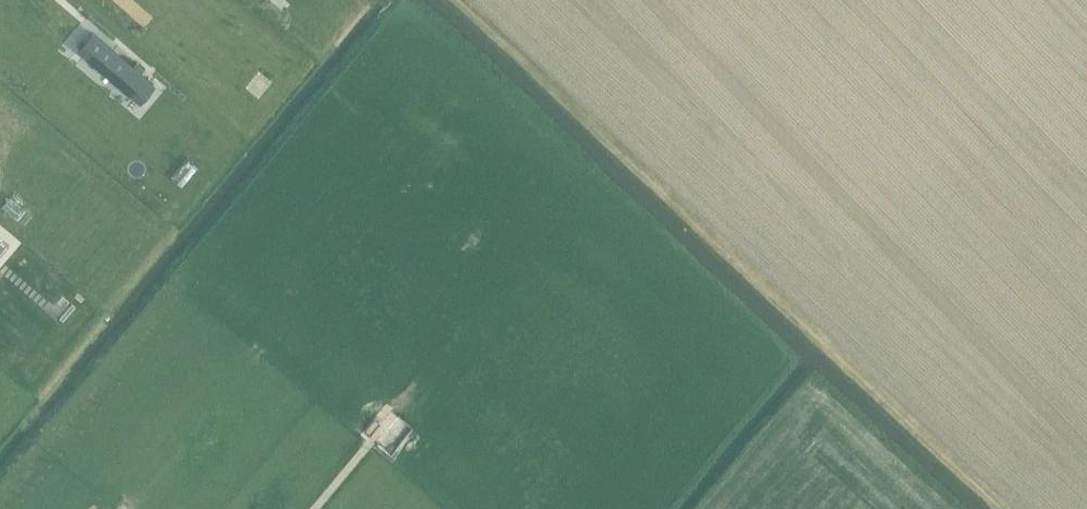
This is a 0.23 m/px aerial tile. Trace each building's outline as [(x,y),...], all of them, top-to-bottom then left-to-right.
[(93,33),(78,50),(140,102),(155,84),(141,73),(145,68),(137,61),(133,66),(93,33)]
